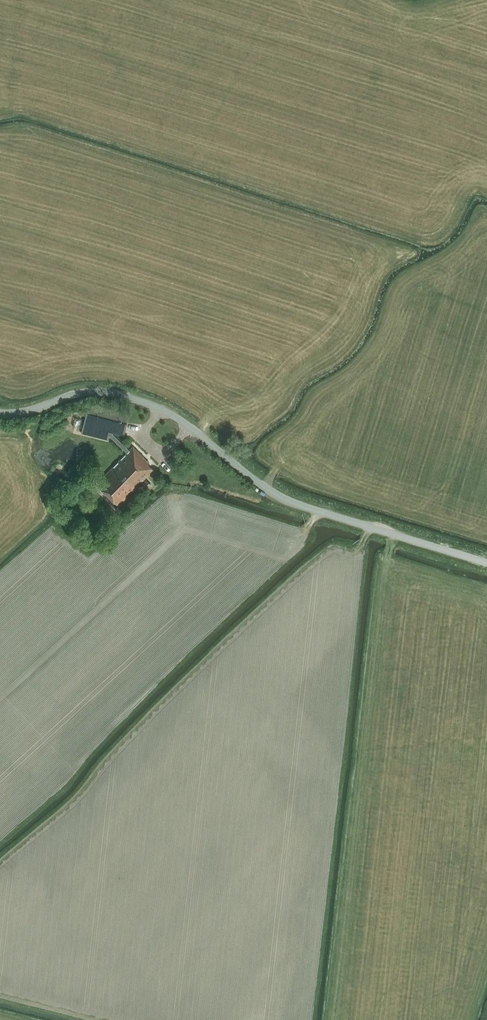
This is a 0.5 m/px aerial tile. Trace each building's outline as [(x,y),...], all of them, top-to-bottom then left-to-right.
[(133,447),(129,450),(112,433),(112,432),(123,435),(129,413),(88,402),(80,433),(108,440),(109,435),(127,453),(100,481),(101,482),(99,485),(119,505),(153,470),(147,464),(149,462),(133,447)] [(152,485),(146,479),(140,486),(146,491),(152,485)]
